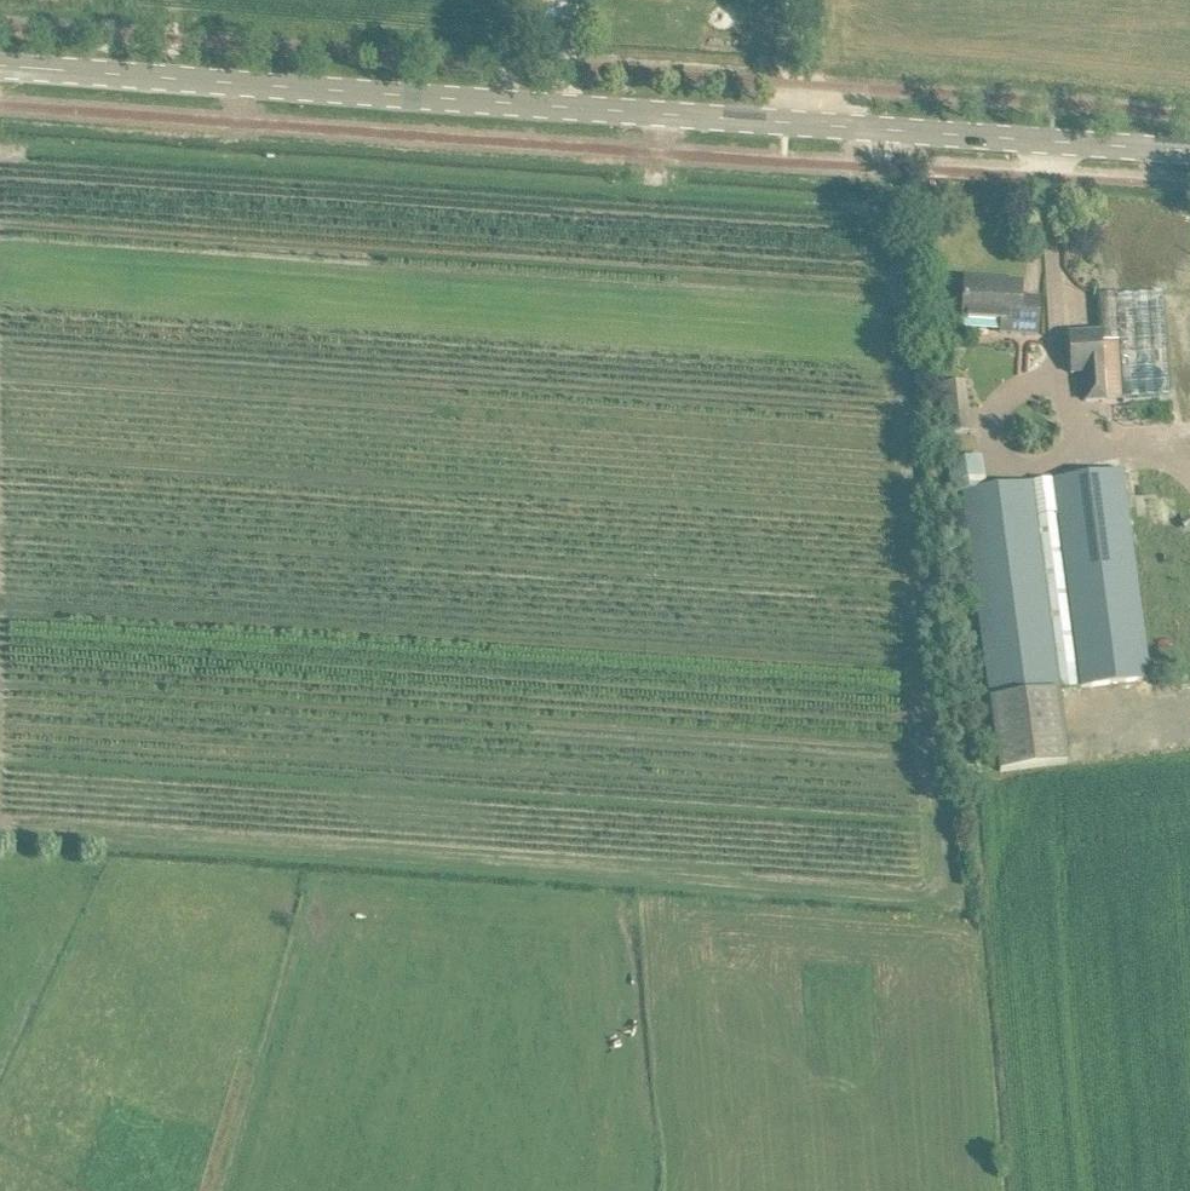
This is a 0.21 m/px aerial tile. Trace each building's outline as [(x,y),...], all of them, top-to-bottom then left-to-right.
[(1171,430),(1154,194),(1092,199),(1102,331),(1070,333),(1072,375),(1084,374),(1086,403),(1107,401),(1109,434),(1171,430)] [(965,280),(963,304),(962,320),(1011,323),(1010,333),(1036,335),(1037,324),(1039,300),(1021,299),(1022,284),(965,280)] [(941,426),(973,425),(971,380),(939,382),(941,426)] [(1121,471),(964,491),(1000,772),(1069,761),(1059,690),(1151,676),(1121,471)]
